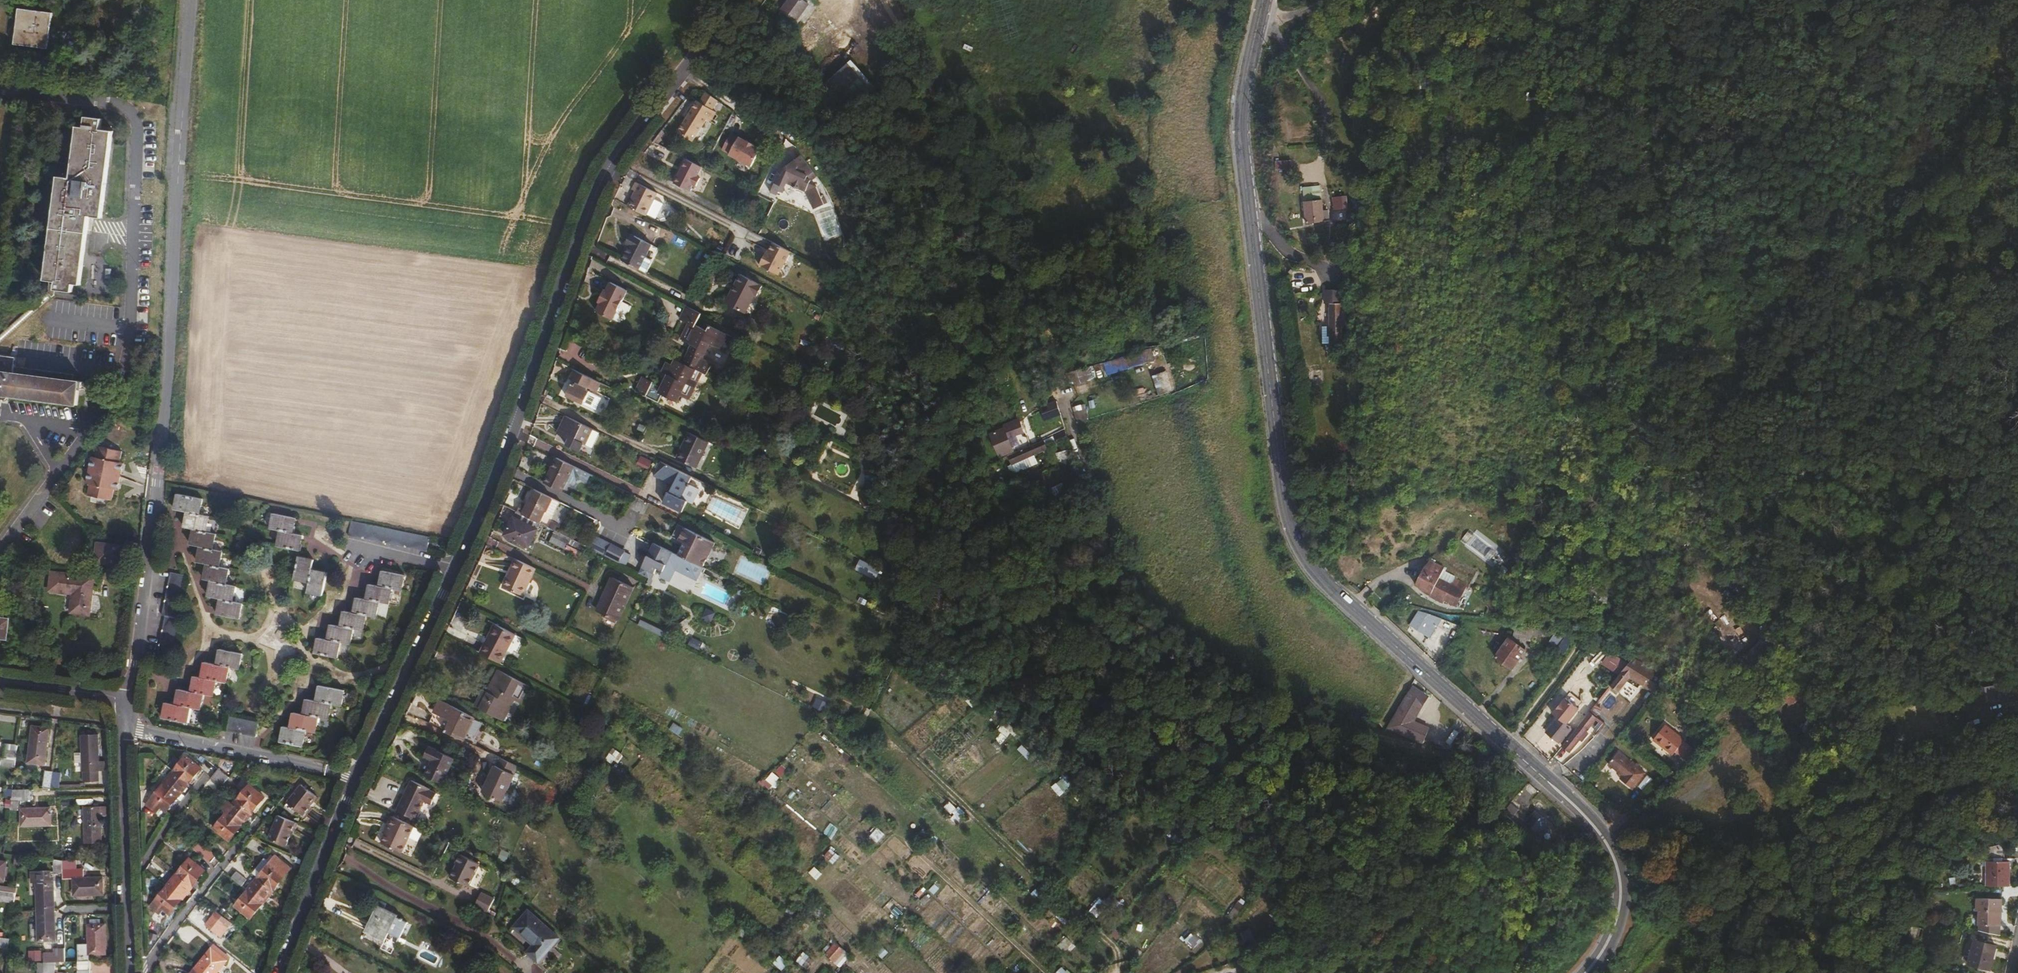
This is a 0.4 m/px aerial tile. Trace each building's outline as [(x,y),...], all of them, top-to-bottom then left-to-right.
[(806,0),(790,0),(784,9),(798,19),(810,3),(806,0)] [(20,9),(16,44),(49,49),(53,23),(54,14),(20,9)] [(852,61),(823,87),(846,113),(875,87),(852,61)] [(718,95),(708,87),(700,98),(699,97),(680,128),(694,136),(708,114),(711,116),(716,107),(711,105),(718,95)] [(78,126),(74,154),(71,177),(59,176),(45,281),(50,282),(56,282),(55,290),(73,292),(74,284),(81,285),(90,216),(103,218),(110,165),(115,131),(102,129),(104,119),(87,117),(86,127),(78,126)] [(667,129),(663,126),(654,138),(659,141),(667,129)] [(740,134),(732,130),(724,145),(732,149),(731,151),(754,162),(763,144),(756,140),(756,139),(748,135),(747,136),(740,133),(740,134)] [(782,170),(772,190),(777,193),(779,189),(783,191),(788,181),(794,184),(797,187),(801,188),(808,191),(818,206),(830,199),(819,183),(812,179),(813,177),(809,174),(810,172),(815,167),(813,164),(804,155),(801,152),(786,167),(784,170),(782,170)] [(701,167),(684,159),(673,183),(689,191),(692,185),(695,187),(699,178),(697,176),(701,167)] [(819,171),(815,167),(810,172),(809,174),(813,177),(819,171)] [(661,191),(639,180),(635,188),(637,189),(629,204),(648,214),(661,191)] [(1322,194),(1322,181),(1305,180),(1305,206),(1327,205),(1327,194),(1322,194)] [(1345,196),(1331,198),(1333,210),(1347,208),(1345,196)] [(632,243),(624,259),(641,267),(654,243),(637,234),(637,235),(633,233),(629,241),(632,243)] [(782,272),(793,250),(776,241),(772,250),(770,249),(763,263),(782,272)] [(728,301),(748,311),(757,293),(759,294),(764,284),(743,273),(728,301)] [(50,282),(49,292),(0,335),(0,344),(55,296),(55,290),(56,282),(50,282)] [(626,291),(609,283),(605,290),(603,289),(596,303),(598,304),(595,311),(612,319),(626,291)] [(1346,304),(1345,295),(1331,294),(1331,304),(1346,304)] [(704,371),(708,373),(713,363),(703,358),(711,342),(727,350),(734,336),(708,322),(705,327),(698,323),(703,312),(689,304),(681,317),(691,322),(682,338),(693,344),(684,361),(704,371)] [(1346,318),(1346,304),(1331,304),(1331,338),(1342,338),(1342,318),(1346,318)] [(78,406),(81,390),(83,391),(84,383),(73,381),(73,375),(15,367),(16,358),(0,356),(0,396),(78,406)] [(684,361),(677,358),(674,363),(669,360),(664,370),(670,373),(664,384),(646,375),(639,389),(661,400),(665,393),(679,401),(683,394),(690,398),(704,371),(684,361)] [(604,382),(577,369),(572,378),(576,380),(569,395),(586,403),(593,388),(599,391),(604,382)] [(1166,371),(1151,376),(1158,395),(1172,391),(1166,371)] [(1363,400),(1362,384),(1352,384),(1351,400),(1363,400)] [(1046,420),(1052,418),(1049,412),(1043,414),(1046,420)] [(595,429),(568,416),(560,433),(571,439),(568,445),(582,451),(586,443),(588,444),(595,429)] [(1055,429),(1064,425),(1061,417),(1058,416),(1055,416),(1052,418),(1055,429)] [(1020,422),(996,431),(978,440),(980,446),(994,440),(992,436),(997,435),(998,438),(996,439),(998,445),(1001,443),(1005,454),(1014,450),(1009,438),(1024,432),(1020,422)] [(595,429),(588,444),(594,447),(602,432),(595,429)] [(710,441),(692,432),(679,458),(698,467),(710,441)] [(994,440),(980,446),(987,462),(1001,456),(996,445),(994,440)] [(1019,454),(1022,460),(1048,449),(1044,441),(1018,452),(1019,454)] [(1001,456),(1005,454),(1001,443),(998,445),(996,445),(1001,456)] [(87,473),(119,476),(120,469),(116,469),(117,463),(118,451),(94,448),(93,459),(88,459),(87,473)] [(1025,468),(1022,460),(1019,454),(1011,457),(1016,468),(1020,466),(1022,470),(1025,468)] [(547,483),(565,492),(577,466),(559,457),(547,483)] [(691,483),(694,477),(663,462),(657,476),(676,485),(672,493),(670,492),(665,502),(684,511),(689,501),(693,504),(701,489),(691,483)] [(114,484),(118,484),(119,476),(87,473),(85,486),(89,486),(88,498),(112,501),(113,489),(114,484)] [(542,524),(555,498),(537,489),(529,505),(524,503),(519,512),(541,523),(542,524)] [(241,619),(244,603),(235,601),(237,585),(227,583),(230,569),(221,567),(224,551),(214,549),(217,533),(208,531),(210,516),(201,514),(204,498),(179,493),(176,509),(189,511),(186,527),(195,529),(192,544),(202,546),(199,562),(208,564),(206,578),(213,580),(210,595),(221,598),(218,614),(241,619)] [(519,512),(518,511),(505,534),(528,546),(541,523),(519,512)] [(281,531),(278,545),(301,550),(304,536),(294,533),(297,518),(275,513),(272,529),(281,531)] [(432,536),(353,519),(350,534),(429,551),(432,536)] [(696,562),(706,567),(719,542),(681,523),(674,536),(687,542),(690,544),(688,548),(685,546),(681,554),(696,562)] [(571,542),(556,534),(550,544),(569,554),(572,549),(568,547),(571,542)] [(678,569),(690,575),(696,562),(681,554),(656,542),(655,545),(653,549),(644,567),(656,573),(659,568),(665,571),(662,576),(672,580),(678,569)] [(96,563),(120,566),(122,547),(98,545),(96,563)] [(627,551),(613,545),(607,557),(621,564),(627,551)] [(328,574),(313,571),(315,561),(300,557),(295,579),(310,583),(309,592),(323,595),(328,574)] [(538,569),(519,560),(511,575),(509,574),(504,585),(524,596),(538,569)] [(860,560),(855,570),(876,580),(881,570),(860,560)] [(699,579),(706,567),(696,562),(690,575),(699,579)] [(1462,587),(1438,576),(1441,570),(1424,566),(1420,572),(1415,583),(1432,590),(1431,591),(1456,601),(1462,587)] [(403,590),(406,575),(383,571),(380,586),(370,584),(367,599),(358,597),(354,613),(345,611),(342,626),(331,624),(328,640),(319,638),(316,653),(338,658),(341,642),(351,644),(354,628),(365,630),(368,615),(377,617),(381,602),(390,604),(393,588),(403,590)] [(94,577),(52,572),(50,591),(73,594),(71,612),(89,615),(94,577)] [(167,615),(158,658),(172,661),(181,618),(178,617),(186,575),(172,572),(163,615),(167,615)] [(608,614),(617,618),(620,620),(635,587),(613,576),(604,595),(607,597),(600,610),(608,614)] [(1422,636),(1429,616),(1417,612),(1410,632),(1422,636)] [(1427,638),(1434,617),(1429,616),(1422,636),(1427,638)] [(6,639),(9,620),(0,619),(0,639),(6,639)] [(498,661),(513,633),(494,622),(486,638),(488,639),(481,652),(498,661)] [(1527,637),(1528,624),(1516,622),(1514,636),(1527,637)] [(1542,642),(1545,628),(1528,624),(1527,637),(1527,639),(1542,642)] [(1564,652),(1575,635),(1567,633),(1558,648),(1564,652)] [(1512,667),(1527,647),(1509,636),(1495,655),(1512,667)] [(164,718),(189,723),(192,708),(202,710),(206,694),(216,696),(219,681),(229,683),(232,668),(242,669),(245,654),(222,649),(219,665),(206,663),(203,678),(195,676),(192,691),(180,689),(176,705),(167,703),(164,718)] [(1667,678),(1633,654),(1609,684),(1618,691),(1630,676),(1654,694),(1667,678)] [(532,700),(537,690),(508,674),(502,684),(505,685),(498,698),(488,692),(479,708),(507,722),(515,707),(518,709),(526,696),(532,700)] [(1432,694),(1415,685),(1413,688),(1430,697),(1432,694)] [(285,727),(282,742),(304,746),(307,732),(317,734),(321,718),(330,720),(333,705),(342,707),(346,691),(321,686),(318,702),(308,700),(305,715),(295,713),(291,728),(285,727)] [(1419,720),(1430,697),(1413,688),(1400,716),(1413,724),(1416,718),(1419,720)] [(1997,702),(1997,694),(1987,694),(1978,695),(1979,703),(1997,702)] [(1565,722),(1577,706),(1563,696),(1551,713),(1558,717),(1549,730),(1561,739),(1570,726),(1565,722)] [(431,715),(428,722),(446,731),(467,741),(478,719),(470,714),(440,698),(431,715)] [(1570,751),(1599,716),(1590,710),(1562,744),(1570,751)] [(228,731),(257,737),(260,722),(232,716),(228,731)] [(1677,747),(1689,732),(1671,718),(1659,733),(1677,747)] [(29,762),(45,764),(50,729),(34,727),(29,762)] [(99,735),(82,735),(83,751),(78,751),(79,761),(83,762),(83,770),(84,770),(85,780),(99,780),(99,770),(105,769),(104,762),(100,762),(99,735)] [(0,764),(16,766),(19,745),(5,743),(4,757),(1,756),(1,758),(0,764)] [(433,760),(425,776),(442,784),(454,758),(429,746),(424,756),(433,760)] [(186,756),(174,771),(189,783),(202,768),(186,756)] [(514,775),(518,767),(502,759),(498,766),(497,765),(483,793),(503,802),(516,775),(514,775)] [(1641,780),(1614,759),(1603,772),(1616,783),(1614,786),(1626,797),(1641,780)] [(211,779),(222,787),(230,777),(219,769),(213,777),(211,779)] [(46,771),(44,788),(52,788),(54,772),(46,771)] [(189,783),(174,771),(163,784),(178,797),(189,783)] [(411,780),(404,794),(407,796),(414,781),(411,780)] [(407,796),(404,794),(396,810),(415,819),(425,800),(431,804),(436,794),(429,790),(430,789),(414,781),(407,796)] [(178,797),(163,784),(146,804),(156,812),(160,807),(166,811),(178,797)] [(301,784),(287,802),(303,815),(318,797),(301,784)] [(237,800),(252,812),(264,797),(249,785),(237,800)] [(12,797),(12,800),(32,799),(32,789),(13,789),(12,797)] [(1955,800),(1950,791),(1940,796),(1945,805),(1955,800)] [(1519,796),(1512,805),(1519,812),(1526,802),(1519,796)] [(226,813),(242,825),(252,812),(237,800),(226,813)] [(107,815),(106,807),(86,808),(86,843),(103,842),(102,815),(107,815)] [(52,808),(22,809),(22,825),(52,825),(52,808)] [(1557,823),(1541,809),(1532,819),(1547,833),(1557,823)] [(230,840),(242,825),(226,813),(214,828),(230,840)] [(415,826),(392,815),(387,825),(390,826),(386,833),(382,843),(402,852),(415,826)] [(294,830),(296,824),(279,817),(269,840),(287,847),(294,830)] [(212,862),(218,855),(200,841),(194,848),(212,862)] [(480,864),(462,855),(457,864),(459,865),(452,878),(469,886),(480,864)] [(1990,859),(1990,883),(2011,883),(2011,858),(1990,859)] [(190,859),(179,873),(194,886),(205,871),(190,859)] [(64,870),(64,861),(54,860),(54,873),(64,873),(64,870)] [(271,864),(260,879),(275,891),(287,876),(271,864)] [(86,870),(64,870),(64,873),(64,879),(74,878),(74,894),(104,893),(104,878),(86,878),(86,870)] [(38,880),(39,911),(55,910),(54,876),(52,876),(52,871),(33,871),(34,880),(38,880)] [(168,887),(183,899),(194,886),(179,873),(168,887)] [(238,873),(232,879),(240,886),(246,879),(238,873)] [(275,891),(260,879),(249,892),(264,905),(275,891)] [(170,915),(183,899),(168,887),(151,908),(160,916),(165,911),(170,915)] [(17,892),(0,890),(0,893),(0,900),(16,902),(17,892)] [(252,919),(264,905),(249,892),(237,907),(252,919)] [(482,893),(475,906),(490,913),(495,900),(482,893)] [(1981,927),(2003,932),(2005,897),(1980,895),(1980,908),(1982,908),(1981,927)] [(400,915),(381,905),(368,931),(387,940),(400,915)] [(55,910),(39,911),(39,941),(56,941),(55,910)] [(538,962),(552,947),(559,939),(530,912),(516,927),(535,945),(529,953),(538,962)] [(208,925),(223,938),(231,928),(216,916),(208,925)] [(81,961),(90,961),(90,954),(107,954),(106,924),(102,924),(91,924),(89,924),(89,944),(81,944),(81,961)] [(1943,934),(1920,928),(1919,937),(1942,943),(1943,934)] [(10,947),(11,938),(0,937),(0,946),(10,947)] [(1993,965),(1999,944),(1976,938),(1971,960),(1993,965)] [(559,939),(552,947),(554,949),(561,941),(559,939)] [(846,949),(838,943),(828,954),(835,961),(846,949)] [(197,968),(203,972),(219,972),(231,958),(215,945),(197,968)] [(56,962),(66,961),(66,948),(58,949),(58,957),(45,957),(45,962),(56,962)] [(91,969),(92,961),(90,961),(81,961),(78,961),(78,970),(91,969)] [(56,962),(45,962),(45,972),(56,972),(56,962)]
